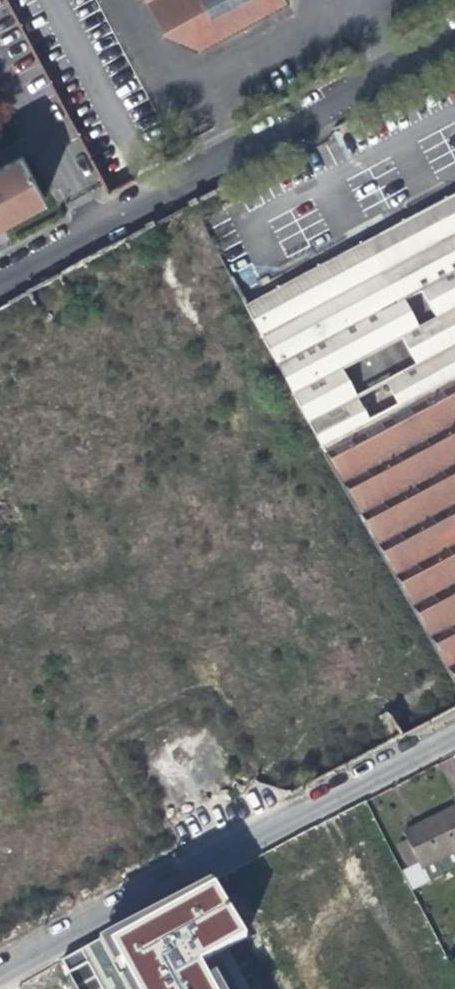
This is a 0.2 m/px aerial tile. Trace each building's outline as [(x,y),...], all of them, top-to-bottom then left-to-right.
[(160,30),(196,47),(280,2),(279,0),(144,0),(160,30)] [(41,199),(18,157),(9,162),(4,154),(0,156),(0,221),(41,199)] [(315,433),(327,453),(454,385),(454,196),(444,202),(245,310),(315,433)] [(327,453),(328,455),(454,683),(454,385),(327,453)] [(428,822),(404,834),(421,868),(424,866),(454,851),(454,808),(428,822)] [(424,866),(432,881),(454,869),(454,851),(424,866)] [(209,880),(167,903),(96,941),(58,961),(75,988),(274,988),(209,880)]
